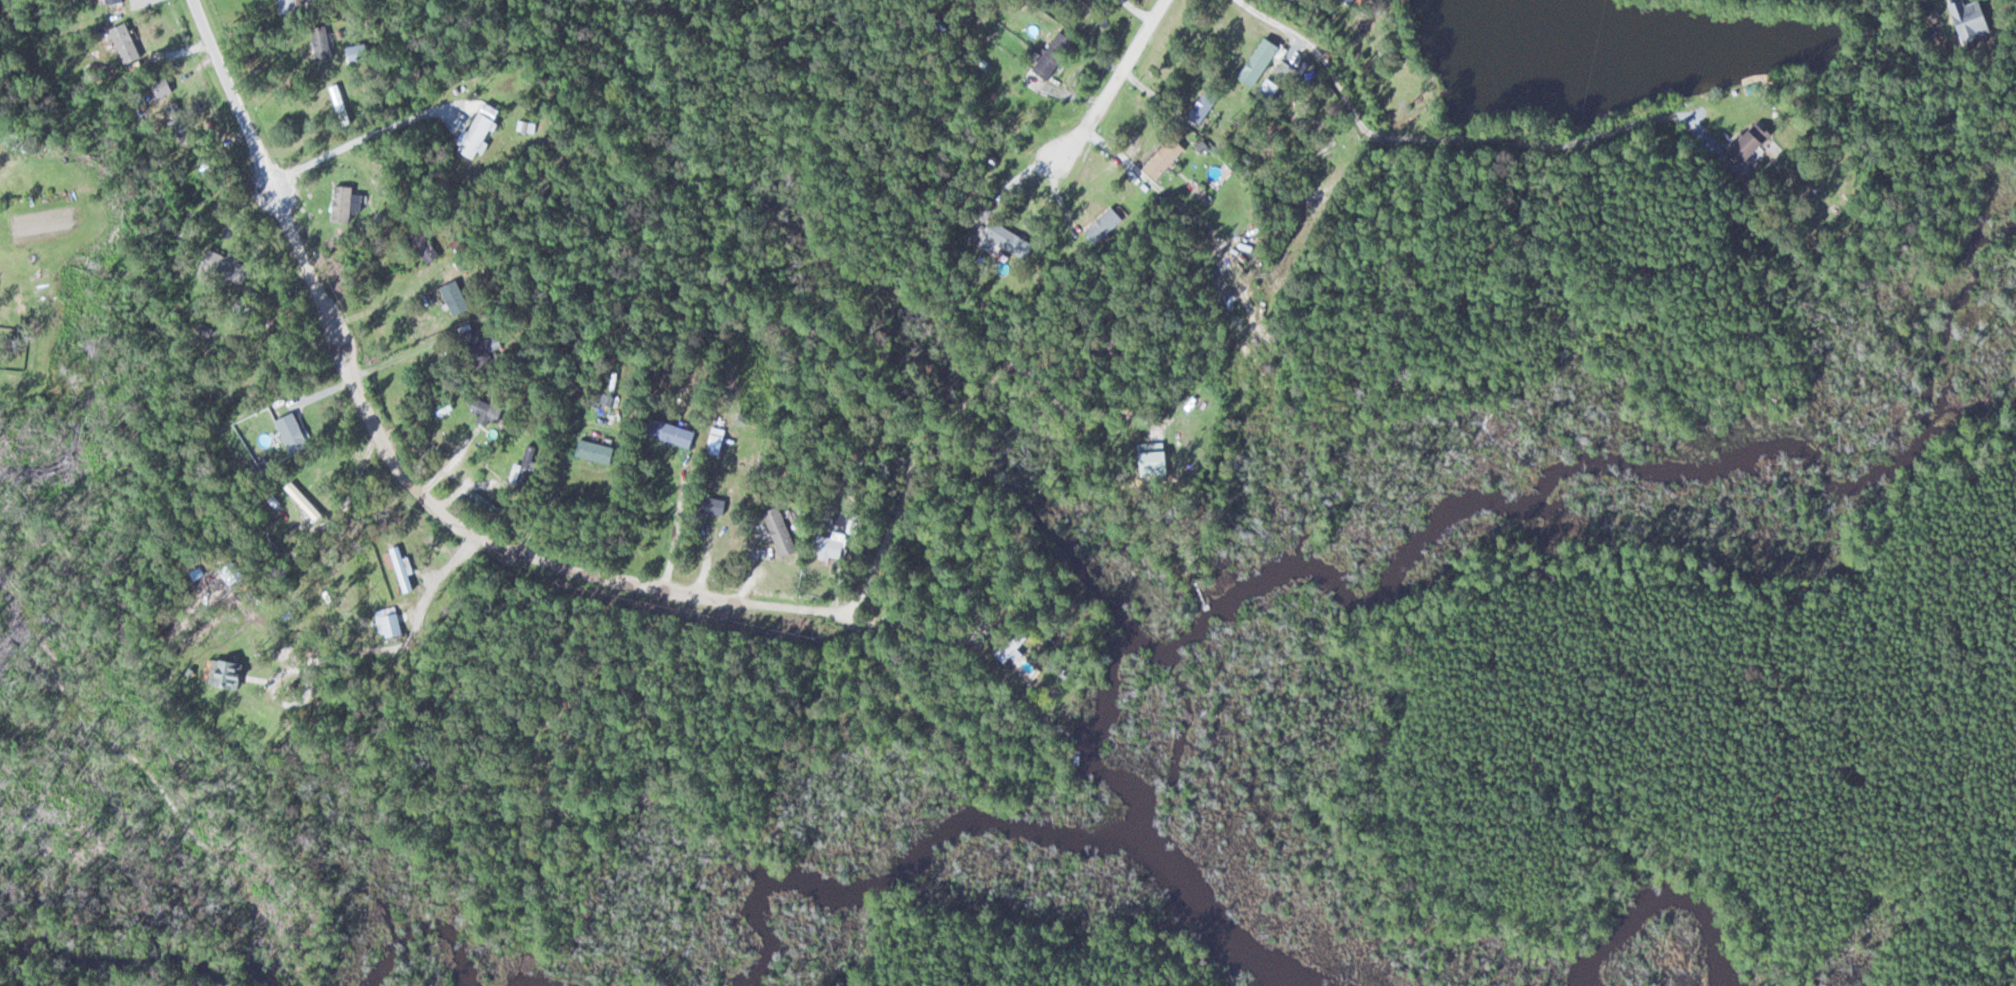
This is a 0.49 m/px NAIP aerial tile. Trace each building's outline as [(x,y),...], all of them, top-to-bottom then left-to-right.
[(285,11),(305,11),(305,0),(285,0),(285,11)] [(1973,0),(1970,0),(1961,3),(1959,0),(1953,0),(1942,4),(1957,42),(1985,31),(1973,0)] [(126,51),(140,45),(131,23),(116,30),(126,51)] [(1043,81),(1071,40),(1054,29),(1026,70),(1043,81)] [(315,37),(322,62),(343,56),(336,31),(315,37)] [(1234,78),(1250,87),(1275,45),(1259,35),(1234,78)] [(1276,85),(1264,76),(1254,92),(1266,100),(1276,85)] [(1217,95),(1205,86),(1182,116),(1195,126),(1217,95)] [(466,152),(479,159),(503,117),(490,110),(466,152)] [(1766,133),(1752,120),(1719,152),(1733,166),(1766,133)] [(1180,150),(1168,137),(1138,167),(1151,180),(1180,150)] [(359,223),(359,183),(340,183),(340,223),(359,223)] [(1079,231),(1092,245),(1122,219),(1109,204),(1079,231)] [(446,256),(423,223),(409,233),(432,266),(446,256)] [(1028,242),(991,223),(983,238),(1020,258),(1028,242)] [(445,288),(459,317),(476,309),(463,280),(445,288)] [(490,341),(485,328),(467,335),(477,360),(509,348),(505,335),(490,341)] [(503,425),(510,412),(480,396),(470,414),(493,425),(494,421),(503,425)] [(296,454),(316,444),(300,412),(280,422),(296,454)] [(702,431),(656,419),(652,437),(698,448),(702,431)] [(623,449),(585,438),(580,455),(618,466),(623,449)] [(1162,443),(1133,443),(1133,474),(1162,474),(1162,443)] [(517,482),(533,487),(546,449),(529,444),(517,482)] [(502,507),(482,493),(476,501),(496,516),(502,507)] [(770,513),(784,557),(802,551),(787,507),(770,513)] [(816,534),(808,547),(828,561),(843,539),(830,530),(824,539),(816,534)] [(390,557),(413,595),(425,588),(402,550),(390,557)] [(406,638),(401,608),(382,611),(387,642),(406,638)] [(1002,665),(1025,639),(1012,627),(989,652),(1002,665)] [(251,674),(232,668),(228,682),(246,688),(251,674)]
